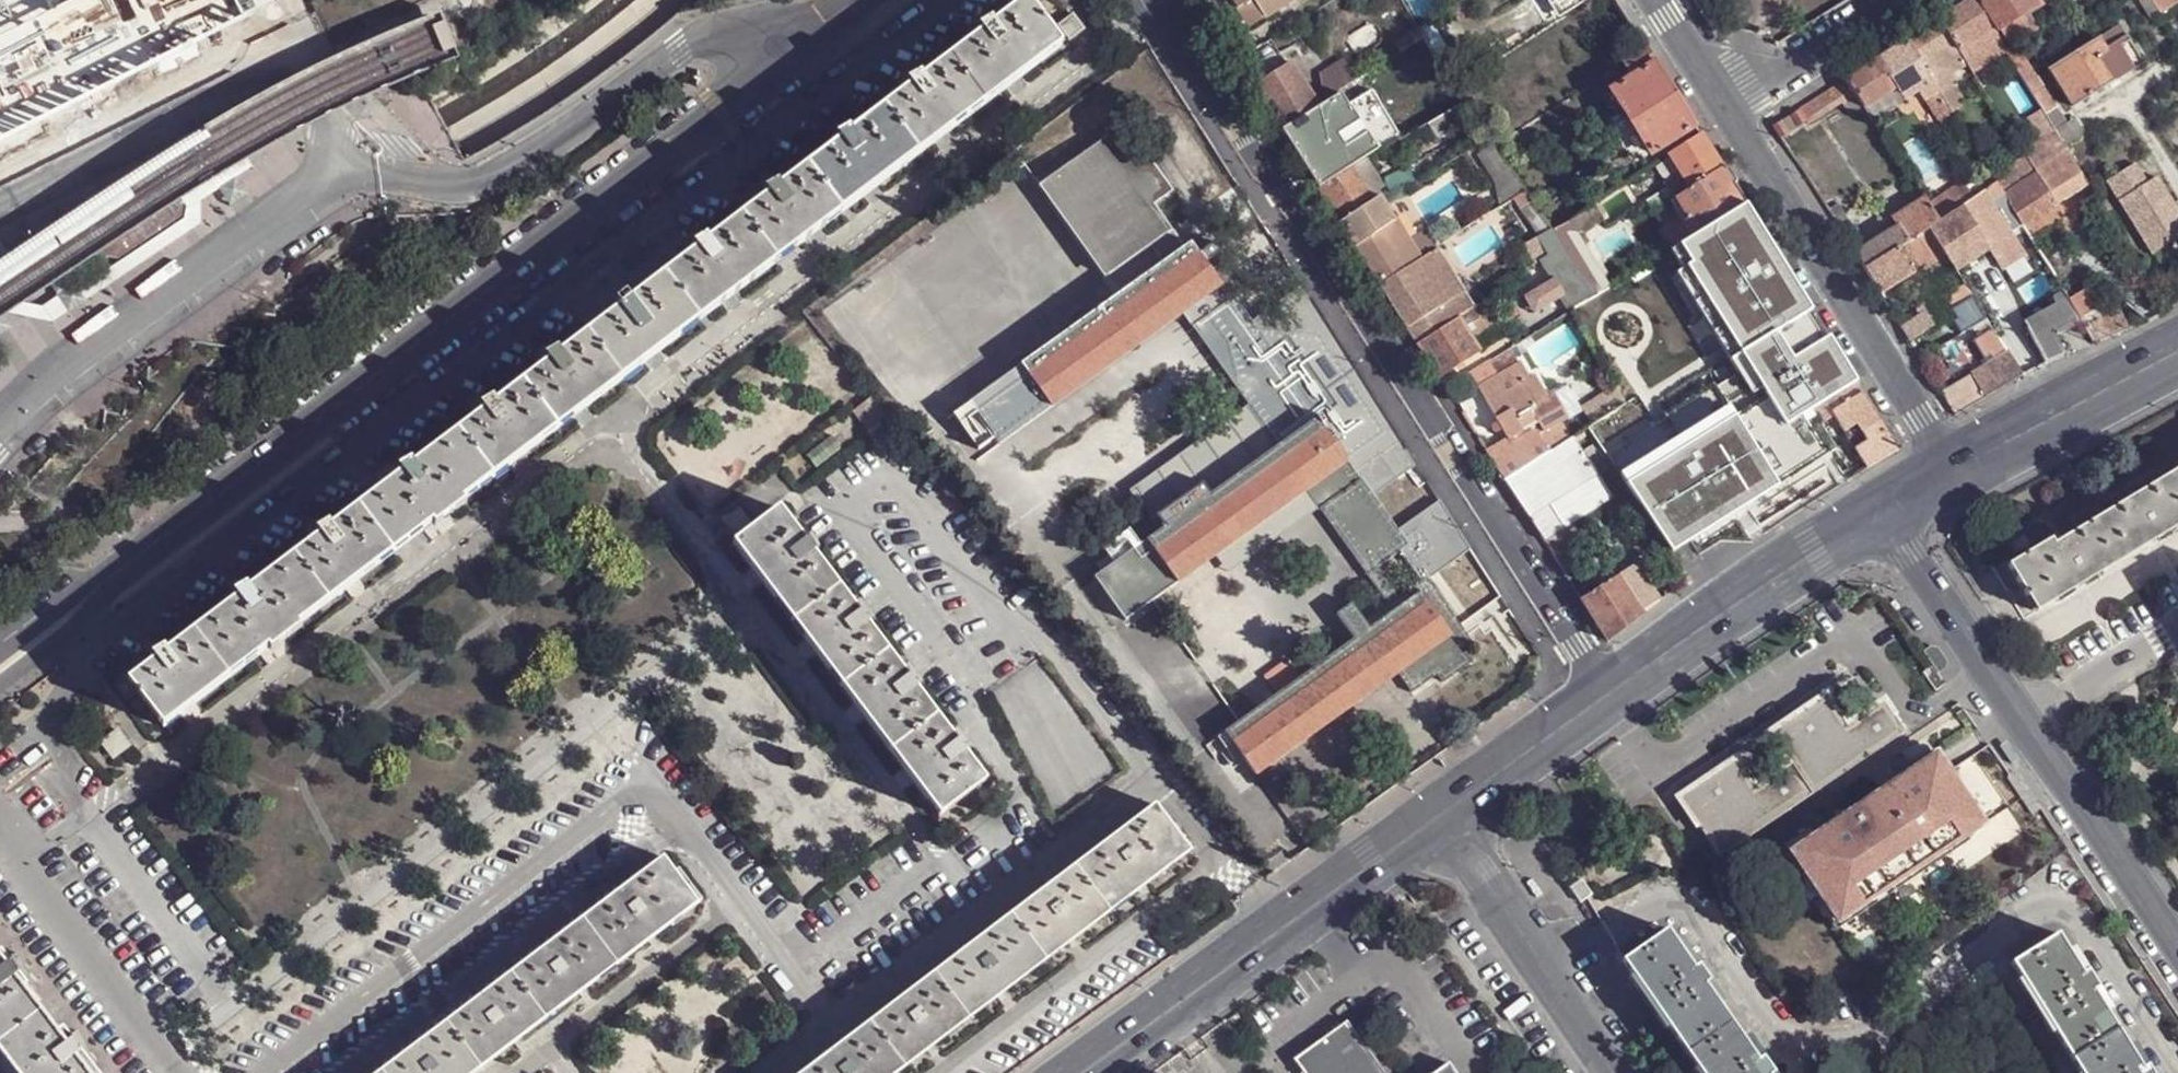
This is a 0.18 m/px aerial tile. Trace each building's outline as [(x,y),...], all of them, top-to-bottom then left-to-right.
[(74,0),(0,0),(0,36),(74,0)] [(1030,0),(1026,0),(1003,17),(1007,24),(998,30),(993,25),(990,21),(979,28),(982,32),(983,33),(987,39),(977,46),(973,40),(931,72),(936,78),(927,85),(921,79),(919,75),(907,81),(911,87),(915,93),(907,100),(902,94),(861,125),(865,130),(855,138),(851,133),(847,129),(837,135),(841,140),(845,145),(836,153),(831,148),(789,179),(794,185),(784,192),(780,187),(777,183),(766,191),(770,195),(774,200),(763,208),(758,203),(719,233),(723,238),(713,246),(709,241),(706,237),(694,243),(698,249),(702,254),(693,262),(689,256),(641,292),(645,298),(635,306),(631,300),(629,297),(618,300),(622,307),(626,314),(616,321),(611,315),(570,346),(575,352),(565,359),(561,354),(558,351),(546,357),(550,362),(554,368),(545,375),(540,369),(505,395),(510,401),(500,408),(496,403),(491,398),(481,407),(485,411),(489,416),(479,424),(475,419),(423,458),(427,464),(417,471),(413,466),(410,461),(399,468),(402,473),(406,479),(397,487),(392,481),(341,520),(345,526),(335,533),(331,527),(330,524),(316,531),(320,536),(325,541),(314,549),(309,544),(259,583),(263,588),(254,595),(249,590),(247,586),(235,593),(238,598),(243,603),(233,611),(229,606),(179,644),(182,649),(172,657),(168,652),(163,647),(152,655),(156,660),(161,666),(151,673),(147,668),(129,681),(160,722),(176,710),(179,715),(214,689),(210,684),(265,642),(269,648),(271,651),(302,627),(300,624),(296,619),(339,586),(343,591),(377,565),(374,560),(429,518),(433,523),(435,526),(466,503),(463,499),(459,494),(503,461),(508,466),(542,440),(538,434),(569,412),(572,417),(606,391),(602,386),(639,358),(643,363),(677,337),(673,332),(717,299),(720,304),(755,277),(751,272),(798,236),(802,242),(827,223),(823,218),(859,190),(863,195),(896,170),(892,165),(929,137),(933,142),(968,115),(964,110),(966,109),(1001,82),(1005,88),(1039,62),(1036,57),(1058,40),(1030,0)] [(1238,8),(1251,0),(1233,0),(1238,8)] [(1238,8),(1251,30),(1266,19),(1254,0),(1251,0),(1238,8)] [(1266,19),(1297,0),(1254,0),(1266,19)] [(1940,21),(1960,52),(1993,30),(1974,0),(1973,0),(1940,21)] [(1998,29),(2020,15),(2034,6),(2030,0),(1980,0),(1998,29)] [(2151,20),(2161,13),(2153,0),(2137,0),(2151,20)] [(2161,13),(2177,1),(2177,0),(2153,0),(2161,13)] [(1074,12),(1059,24),(1071,39),(1085,27),(1074,12)] [(2020,15),(1998,29),(2007,43),(2009,47),(2005,50),(2004,50),(2013,64),(2023,58),(2025,57),(2017,46),(2033,35),(2020,15)] [(1007,24),(1003,17),(993,25),(998,30),(1007,24)] [(438,20),(399,37),(402,41),(397,44),(404,60),(409,58),(412,64),(449,47),(438,20)] [(1927,75),(1929,76),(1941,69),(1957,58),(1961,55),(1960,52),(1940,21),(1907,42),(1927,75)] [(1424,39),(1429,48),(1430,51),(1439,47),(1426,25),(1419,30),(1424,39)] [(2120,25),(2049,68),(2074,107),(2122,77),(2115,66),(2137,52),(2120,25)] [(1961,55),(1967,64),(1994,47),(2001,43),(1993,30),(1960,52),(1961,55)] [(987,39),(983,33),(982,32),(973,40),(977,46),(987,39)] [(1058,40),(1036,57),(1039,62),(1062,45),(1058,40)] [(1898,88),(1899,92),(1908,87),(1913,84),(1927,75),(1907,42),(1881,59),(1898,88)] [(1994,47),(1997,52),(1999,50),(2004,47),(2001,43),(1994,47)] [(2004,47),(1999,50),(2020,85),(2010,92),(2018,104),(2028,97),(2037,111),(2026,119),(2034,130),(2045,124),(2054,138),(2058,135),(2054,128),(2045,115),(2013,64),(2004,50),(2005,50),(2004,47)] [(1632,79),(1656,64),(1647,50),(1622,64),(1632,79)] [(2137,52),(2115,66),(2122,77),(2144,64),(2137,52)] [(1961,55),(1957,58),(1963,67),(1967,64),(1961,55)] [(2013,64),(2045,115),(2055,110),(2023,58),(2013,64)] [(1862,102),(1865,108),(1898,88),(1881,59),(1848,80),(1856,93),(1862,102)] [(1254,87),(1282,128),(1318,105),(1315,101),(1291,63),(1266,78),(1254,87)] [(1696,127),(1656,64),(1632,79),(1612,93),(1623,111),(1639,136),(1651,155),(1696,127)] [(1245,73),(1254,87),(1266,78),(1258,65),(1245,73)] [(1326,81),(1325,94),(1328,99),(1341,91),(1358,81),(1349,67),(1326,81)] [(1940,95),(1952,87),(1941,69),(1929,76),(1939,92),(1940,95)] [(931,72),(921,79),(927,85),(936,78),(931,72)] [(1927,75),(1913,84),(1925,101),(1929,99),(1939,92),(1929,76),(1927,75)] [(1848,80),(1799,111),(1806,121),(1808,124),(1856,93),(1848,80)] [(966,109),(964,110),(968,115),(1005,88),(1001,82),(966,109)] [(911,87),(902,94),(907,100),(915,93),(911,87)] [(1898,88),(1865,108),(1874,121),(1877,126),(1909,106),(1905,100),(1912,96),(1908,87),(1899,92),(1898,88)] [(1945,102),(1956,121),(1968,113),(1952,87),(1940,95),(1945,102)] [(1318,105),(1282,128),(1306,168),(1318,186),(1319,189),(1350,168),(1352,168),(1367,159),(1379,152),(1385,149),(1341,91),(1328,99),(1324,101),(1318,105)] [(1946,126),(1956,121),(1945,102),(1940,95),(1939,92),(1929,99),(1934,108),(1946,126)] [(1856,93),(1843,102),(1849,111),(1862,102),(1856,93)] [(2055,110),(2045,115),(2054,128),(2063,123),(2055,110)] [(1427,125),(1434,136),(1457,122),(1455,117),(1451,111),(1427,125)] [(1620,148),(1639,136),(1623,111),(1605,123),(1620,148)] [(1806,121),(1799,111),(1791,116),(1799,127),(1806,121)] [(1791,116),(1781,122),(1789,134),(1789,137),(1800,130),(1799,127),(1791,116)] [(2063,123),(2054,128),(2058,135),(2064,144),(2081,133),(2071,118),(2063,123)] [(1124,122),(1037,184),(1039,187),(1043,184),(1106,272),(1102,274),(1104,277),(1151,244),(1172,228),(1154,202),(1172,189),(1124,122)] [(1781,139),(1789,134),(1781,122),(1774,127),(1781,139)] [(861,125),(851,133),(855,138),(865,130),(861,125)] [(2029,163),(2035,173),(2067,151),(2064,144),(2058,135),(2054,138),(2025,156),(2029,163)] [(257,136),(239,149),(250,165),(268,153),(257,136)] [(1668,158),(1690,191),(1723,169),(1702,136),(1668,158)] [(929,137),(892,165),(896,170),(933,142),(929,137)] [(841,140),(831,148),(836,153),(845,145),(841,140)] [(1488,142),(1472,150),(1492,177),(1499,209),(1510,201),(1524,192),(1488,142)] [(2067,151),(2035,173),(2003,194),(2016,214),(2023,226),(2088,183),(2067,151)] [(2029,163),(2025,156),(2018,162),(2023,167),(2029,163)] [(1677,200),(1690,191),(1668,158),(1653,167),(1675,201),(1677,200)] [(1382,193),(1387,190),(1367,159),(1352,168),(1350,168),(1373,202),(1379,198),(1384,195),(1382,193)] [(1432,172),(1426,162),(1400,176),(1402,181),(1406,187),(1432,172)] [(2035,173),(2029,163),(2023,167),(1997,185),(2003,194),(2035,173)] [(1319,189),(1342,223),(1373,202),(1350,168),(1319,189)] [(1987,168),(1952,190),(1963,206),(1996,184),(1987,168)] [(1745,204),(1723,169),(1690,191),(1677,200),(1690,220),(1698,233),(1745,204)] [(2177,245),(2177,213),(2157,179),(2149,188),(2137,169),(2112,184),(2124,203),(2119,206),(2154,261),(2177,245)] [(233,174),(217,186),(229,202),(246,192),(233,174)] [(789,179),(780,187),(784,192),(794,185),(789,179)] [(134,183),(120,193),(119,205),(137,209),(141,194),(134,183)] [(1939,222),(1929,230),(1945,256),(1952,267),(1956,272),(1990,251),(2007,278),(2030,263),(2004,221),(2016,214),(2003,194),(1997,185),(1996,184),(1963,206),(1939,222)] [(105,185),(56,217),(53,242),(59,248),(92,255),(105,185)] [(175,189),(158,201),(170,218),(187,206),(175,189)] [(859,190),(823,218),(827,223),(863,195),(859,190)] [(1952,190),(1929,205),(1939,222),(1963,206),(1952,190)] [(1524,192),(1510,201),(1539,239),(1554,231),(1549,225),(1524,192)] [(770,195),(758,203),(763,208),(774,200),(770,195)] [(1653,197),(1646,202),(1654,215),(1660,210),(1653,197)] [(1342,223),(1357,246),(1381,232),(1395,223),(1379,198),(1373,202),(1342,223)] [(1929,230),(1939,222),(1929,205),(1925,199),(1894,220),(1898,227),(1855,255),(1866,271),(1897,250),(1929,230)] [(1751,258),(1770,245),(1745,204),(1698,233),(1694,236),(1687,240),(1681,244),(1708,284),(1751,258)] [(1828,212),(1839,229),(1848,222),(1838,206),(1828,212)] [(1599,296),(1614,286),(1575,234),(1600,217),(1593,207),(1561,227),(1555,233),(1553,234),(1564,249),(1599,296)] [(1555,220),(1549,225),(1554,231),(1555,233),(1561,227),(1555,220)] [(1687,240),(1694,236),(1698,233),(1690,220),(1685,224),(1682,220),(1664,231),(1675,248),(1681,244),(1687,240)] [(1381,232),(1394,251),(1410,242),(1395,223),(1381,232)] [(1172,228),(1151,244),(1163,261),(1184,246),(1172,228)] [(1929,230),(1897,250),(1912,274),(1914,276),(1945,256),(1929,230)] [(1411,244),(1421,258),(1435,249),(1441,245),(1431,231),(1411,244)] [(1523,247),(1536,267),(1549,258),(1564,249),(1553,234),(1555,233),(1554,231),(1539,239),(1523,247)] [(1357,246),(1381,284),(1421,258),(1411,244),(1410,242),(1394,251),(1381,232),(1357,246)] [(719,233),(709,241),(713,246),(723,238),(719,233)] [(798,236),(751,272),(755,277),(802,242),(798,236)] [(9,253),(0,240),(0,261),(9,253)] [(968,401),(999,445),(1182,314),(1222,285),(1190,241),(1184,246),(1163,261),(982,392),(968,401)] [(1751,258),(1761,272),(1769,285),(1789,273),(1785,269),(1780,260),(1770,245),(1751,258)] [(698,249),(689,256),(693,262),(702,254),(698,249)] [(1381,284),(1380,285),(1418,344),(1473,310),(1435,249),(1421,258),(1381,284)] [(1549,258),(1583,305),(1586,303),(1593,299),(1599,296),(1564,249),(1549,258)] [(1897,250),(1866,271),(1880,295),(1912,274),(1897,250)] [(1945,256),(1914,276),(1917,282),(1920,287),(1952,267),(1945,256)] [(0,274),(0,291),(4,292),(11,288),(12,281),(7,274),(1,273),(0,274)] [(1880,295),(1885,303),(1917,282),(1914,276),(1912,274),(1880,295)] [(75,281),(57,293),(68,308),(85,296),(75,281)] [(1182,314),(1201,321),(1231,299),(1222,285),(1182,314)] [(1970,330),(1986,320),(1965,287),(1958,291),(1961,294),(1947,303),(1952,310),(1948,313),(1954,323),(1951,324),(1959,337),(1970,330)] [(2069,300),(2080,317),(2095,309),(2100,306),(2088,287),(2069,300)] [(2047,364),(2068,357),(2057,337),(2083,322),(2080,317),(2069,300),(2064,291),(2052,298),(2057,306),(2026,325),(2047,364)] [(641,292),(631,300),(635,306),(645,298),(641,292)] [(1773,335),(1811,310),(1800,293),(1761,317),(1773,335)] [(1231,299),(1201,321),(1211,334),(1201,341),(1277,447),(1095,577),(1097,580),(1126,621),(1307,490),(1348,461),(1322,425),(1326,422),(1344,409),(1290,334),(1272,347),(1235,296),(1231,299)] [(717,299),(673,332),(677,337),(720,304),(717,299)] [(1595,352),(1610,343),(1590,311),(1586,303),(1583,305),(1571,312),(1595,352)] [(1923,309),(1925,313),(1933,327),(1942,321),(1931,304),(1923,309)] [(622,307),(611,315),(616,321),(626,314),(622,307)] [(2088,329),(2102,321),(2095,309),(2080,317),(2083,322),(2088,329)] [(9,325),(0,311),(0,331),(9,325)] [(2129,329),(2117,311),(2102,321),(2088,329),(2097,343),(2129,329)] [(1909,342),(1933,327),(1925,313),(1901,329),(1909,342)] [(1201,321),(1182,314),(1201,341),(1211,334),(1201,321)] [(1418,344),(1441,380),(1480,355),(1459,320),(1418,344)] [(1988,398),(2022,377),(2009,356),(1992,329),(1986,320),(1970,330),(1976,340),(1971,344),(1981,362),(1988,358),(1991,362),(1969,376),(1973,383),(1965,388),(1976,404),(1981,401),(1988,398)] [(1719,388),(1750,444),(1798,417),(1786,396),(1824,375),(1805,340),(1719,388)] [(570,346),(561,354),(565,359),(575,352),(570,346)] [(639,358),(602,386),(606,391),(643,363),(639,358)] [(1478,389),(1499,375),(1491,361),(1477,370),(1470,374),(1478,389)] [(1857,381),(1843,361),(1829,370),(1838,383),(1820,395),(1824,402),(1857,381)] [(550,362),(540,369),(545,375),(554,368),(550,362)] [(1478,389),(1510,441),(1536,426),(1541,423),(1533,411),(1549,401),(1534,377),(1530,380),(1520,363),(1499,375),(1478,389)] [(1933,380),(1943,396),(1958,387),(1948,372),(1933,380)] [(1824,402),(1823,403),(1867,470),(1870,468),(1900,451),(1890,435),(1863,392),(1858,384),(1857,381),(1824,402)] [(1616,383),(1577,405),(1601,447),(1649,420),(1690,493),(1715,479),(1666,393),(1633,412),(1616,383)] [(505,395),(496,403),(500,408),(510,401),(505,395)] [(874,398),(855,412),(872,435),(891,421),(874,398)] [(1561,423),(1549,401),(1533,411),(1541,423),(1536,426),(1541,434),(1561,423)] [(485,411),(475,419),(479,424),(489,416),(485,411)] [(569,412),(538,434),(542,440),(572,417),(569,412)] [(1568,443),(1574,439),(1561,423),(1541,434),(1548,446),(1551,451),(1568,443)] [(1506,481),(1551,451),(1548,446),(1541,434),(1536,426),(1510,441),(1488,455),(1506,481)] [(1598,474),(1574,439),(1568,443),(1551,451),(1506,481),(1529,518),(1584,483),(1598,474)] [(423,458),(413,466),(417,471),(427,464),(423,458)] [(503,461),(459,494),(463,499),(508,466),(503,461)] [(1307,490),(1329,501),(1361,479),(1348,461),(1307,490)] [(2106,514),(2079,532),(2057,544),(2054,546),(2050,540),(2030,552),(2007,566),(2037,614),(2177,528),(2177,470),(2106,514)] [(402,473),(392,481),(397,487),(406,479),(402,473)] [(1543,541),(1546,545),(1554,556),(1566,576),(1580,566),(1568,548),(1582,539),(1574,527),(1615,501),(1598,474),(1584,483),(1529,518),(1543,541)] [(1410,545),(1362,477),(1361,479),(1329,501),(1377,569),(1379,568),(1410,545)] [(1389,606),(1400,597),(1379,568),(1377,569),(1329,501),(1307,490),(1389,606)] [(764,522),(741,540),(758,562),(753,566),(778,600),(783,595),(800,617),(814,637),(809,641),(832,671),(836,668),(848,683),(860,698),(855,702),(881,737),(886,733),(896,748),(908,763),(903,766),(928,800),(934,796),(945,812),(987,780),(974,763),(969,766),(962,757),(967,753),(969,752),(964,738),(959,743),(954,746),(946,735),(951,733),(950,731),(925,698),(921,702),(913,692),(918,689),(921,686),(915,672),(909,677),(904,681),(897,672),(902,667),(876,634),(872,637),(865,628),(869,624),(873,622),(868,609),(862,614),(857,618),(849,607),(854,604),(853,602),(842,587),(823,563),(818,566),(811,556),(816,553),(818,551),(811,539),(807,542),(803,546),(795,536),(800,532),(782,509),(764,522)] [(753,525),(742,510),(732,517),(732,516),(726,519),(739,537),(753,525)] [(429,518),(374,560),(377,565),(433,523),(429,518)] [(341,520),(331,527),(335,533),(345,526),(341,520)] [(807,542),(800,532),(795,536),(803,546),(807,542)] [(320,536),(309,544),(314,549),(325,541),(320,536)] [(753,566),(758,562),(741,540),(736,543),(753,566)] [(823,563),(816,553),(811,556),(818,566),(823,563)] [(1619,575),(1626,587),(1638,606),(1643,612),(1661,600),(1655,591),(1644,575),(1637,563),(1619,575)] [(1619,575),(1582,600),(1607,638),(1610,641),(1612,641),(1645,614),(1643,612),(1638,606),(1626,587),(1619,575)] [(1337,614),(1355,640),(1422,592),(1452,635),(1461,628),(1426,580),(1400,597),(1389,606),(1366,622),(1352,604),(1337,614)] [(259,583),(249,590),(254,595),(263,588),(259,583)] [(339,586),(296,619),(300,624),(343,591),(339,586)] [(1452,635),(1422,592),(1355,640),(1225,733),(1233,742),(1257,775),(1398,674),(1452,635)] [(795,622),(800,617),(783,595),(778,600),(795,622)] [(238,598),(229,606),(233,611),(243,603),(238,598)] [(860,598),(853,602),(854,604),(862,614),(868,609),(860,598)] [(854,604),(849,607),(857,618),(862,614),(854,604)] [(800,617),(795,622),(809,641),(814,637),(800,617)] [(869,624),(865,628),(872,637),(876,634),(869,624)] [(1461,628),(1452,635),(1463,650),(1472,644),(1461,628)] [(1452,635),(1398,674),(1413,694),(1439,676),(1445,684),(1473,663),(1463,650),(1452,635)] [(210,684),(214,689),(269,648),(265,642),(210,684)] [(179,644),(168,652),(172,657),(182,649),(179,644)] [(156,660),(147,668),(151,673),(161,666),(156,660)] [(908,663),(902,668),(909,677),(915,672),(908,663)] [(904,681),(909,677),(902,668),(902,667),(897,672),(904,681)] [(836,668),(832,671),(843,687),(848,683),(836,668)] [(855,702),(860,698),(848,683),(843,687),(855,702)] [(921,702),(925,698),(918,689),(913,692),(921,702)] [(1770,735),(1792,767),(1815,797),(1905,736),(1884,705),(1848,730),(1826,697),(1770,735)] [(164,727),(179,715),(176,710),(160,722),(164,727)] [(951,733),(959,743),(964,738),(956,728),(951,733)] [(118,729),(102,741),(114,757),(129,745),(118,729)] [(886,733),(881,737),(892,751),(896,748),(886,733)] [(951,733),(946,735),(954,746),(959,743),(951,733)] [(903,766),(908,763),(896,748),(892,751),(903,766)] [(969,766),(974,763),(967,753),(962,757),(969,766)] [(1235,761),(1230,764),(1233,769),(1243,761),(1240,756),(1235,761)] [(1937,757),(1791,857),(1839,927),(1985,828),(1937,757)] [(1446,758),(1428,771),(1433,778),(1451,765),(1446,758)] [(1722,861),(1815,797),(1792,767),(1756,792),(1735,762),(1680,800),(1722,861)] [(934,796),(928,800),(940,816),(945,812),(934,796)] [(917,1052),(921,1056),(956,1030),(952,1024),(989,998),(992,1003),(1011,988),(1008,982),(1044,955),(1048,960),(1095,924),(1091,919),(1128,891),(1131,897),(1191,851),(1167,820),(1156,805),(1130,824),(1134,830),(1104,852),(1101,847),(1052,884),(1056,890),(1025,912),(1021,907),(981,938),(985,943),(954,965),(951,961),(918,986),(922,992),(892,1014),(888,1009),(848,1039),(853,1044),(823,1067),(818,1062),(803,1072),(889,1072),(917,1052)] [(1172,817),(1167,820),(1191,851),(1195,848),(1172,817)] [(1130,824),(1101,847),(1104,852),(1134,830),(1130,824)] [(498,1056),(526,1035),(570,1002),(597,981),(641,948),(700,903),(676,872),(665,857),(640,876),(609,899),(564,934),(532,958),(494,987),(464,1010),(431,1034),(400,1058),(380,1072),(476,1072),(498,1056)] [(681,869),(676,872),(700,903),(704,900),(681,869)] [(1592,894),(1582,879),(1570,887),(1581,902),(1587,897),(1592,894)] [(1052,884),(1021,907),(1025,912),(1056,890),(1052,884)] [(1128,891),(1091,919),(1095,924),(1131,897),(1128,891)] [(1764,1057),(1759,1060),(1744,1039),(1722,1007),(1707,985),(1711,982),(1700,965),(1695,968),(1681,947),(1668,929),(1622,961),(1632,975),(1669,1028),(1697,1068),(1701,1072),(1775,1072),(1764,1057)] [(2146,1066),(2141,1069),(2127,1047),(2106,1014),(2092,991),(2094,990),(2088,980),(2091,978),(2086,971),(2081,974),(2067,952),(2056,934),(2010,963),(2019,978),(2053,1033),(2078,1072),(2150,1072),(2146,1066)] [(985,943),(981,938),(951,961),(954,965),(985,943)] [(1700,965),(1685,944),(1681,947),(1695,968),(1700,965)] [(2086,971),(2072,949),(2067,952),(2081,974),(2086,971)] [(6,952),(2,956),(7,963),(20,980),(28,990),(32,986),(25,976),(12,960),(6,952)] [(45,1013),(28,990),(20,980),(7,963),(2,956),(0,954),(0,1042),(2,1045),(24,1072),(91,1072),(80,1059),(68,1042),(62,1035),(45,1013)] [(1044,955),(1008,982),(1011,988),(1048,960),(1044,955)] [(1669,1028),(1632,975),(1627,978),(1664,1031),(1669,1028)] [(2048,1036),(2053,1033),(2019,978),(2014,981),(2048,1036)] [(2111,1011),(2091,978),(2088,980),(2094,990),(2092,991),(2106,1014),(2111,1011)] [(1726,1003),(1711,982),(1707,985),(1722,1007),(1726,1003)] [(918,986),(888,1009),(892,1014),(922,992),(918,986)] [(989,998),(952,1024),(956,1030),(992,1003),(989,998)] [(1294,1059),(1304,1072),(1385,1072),(1347,1021),(1294,1059)] [(62,1035),(68,1042),(80,1059),(91,1072),(98,1072),(85,1055),(72,1039),(66,1031),(62,1035)] [(1764,1057),(1750,1036),(1744,1039),(1759,1060),(1764,1057)] [(848,1039),(818,1062),(823,1067),(853,1044),(848,1039)] [(2146,1066),(2132,1044),(2127,1047),(2141,1069),(2146,1066)] [(0,1047),(0,1051),(17,1072),(24,1072),(2,1045),(0,1047)] [(889,1072),(899,1072),(921,1056),(917,1052),(889,1072)] [(1449,1064),(1437,1072),(1456,1072),(1449,1064)]
